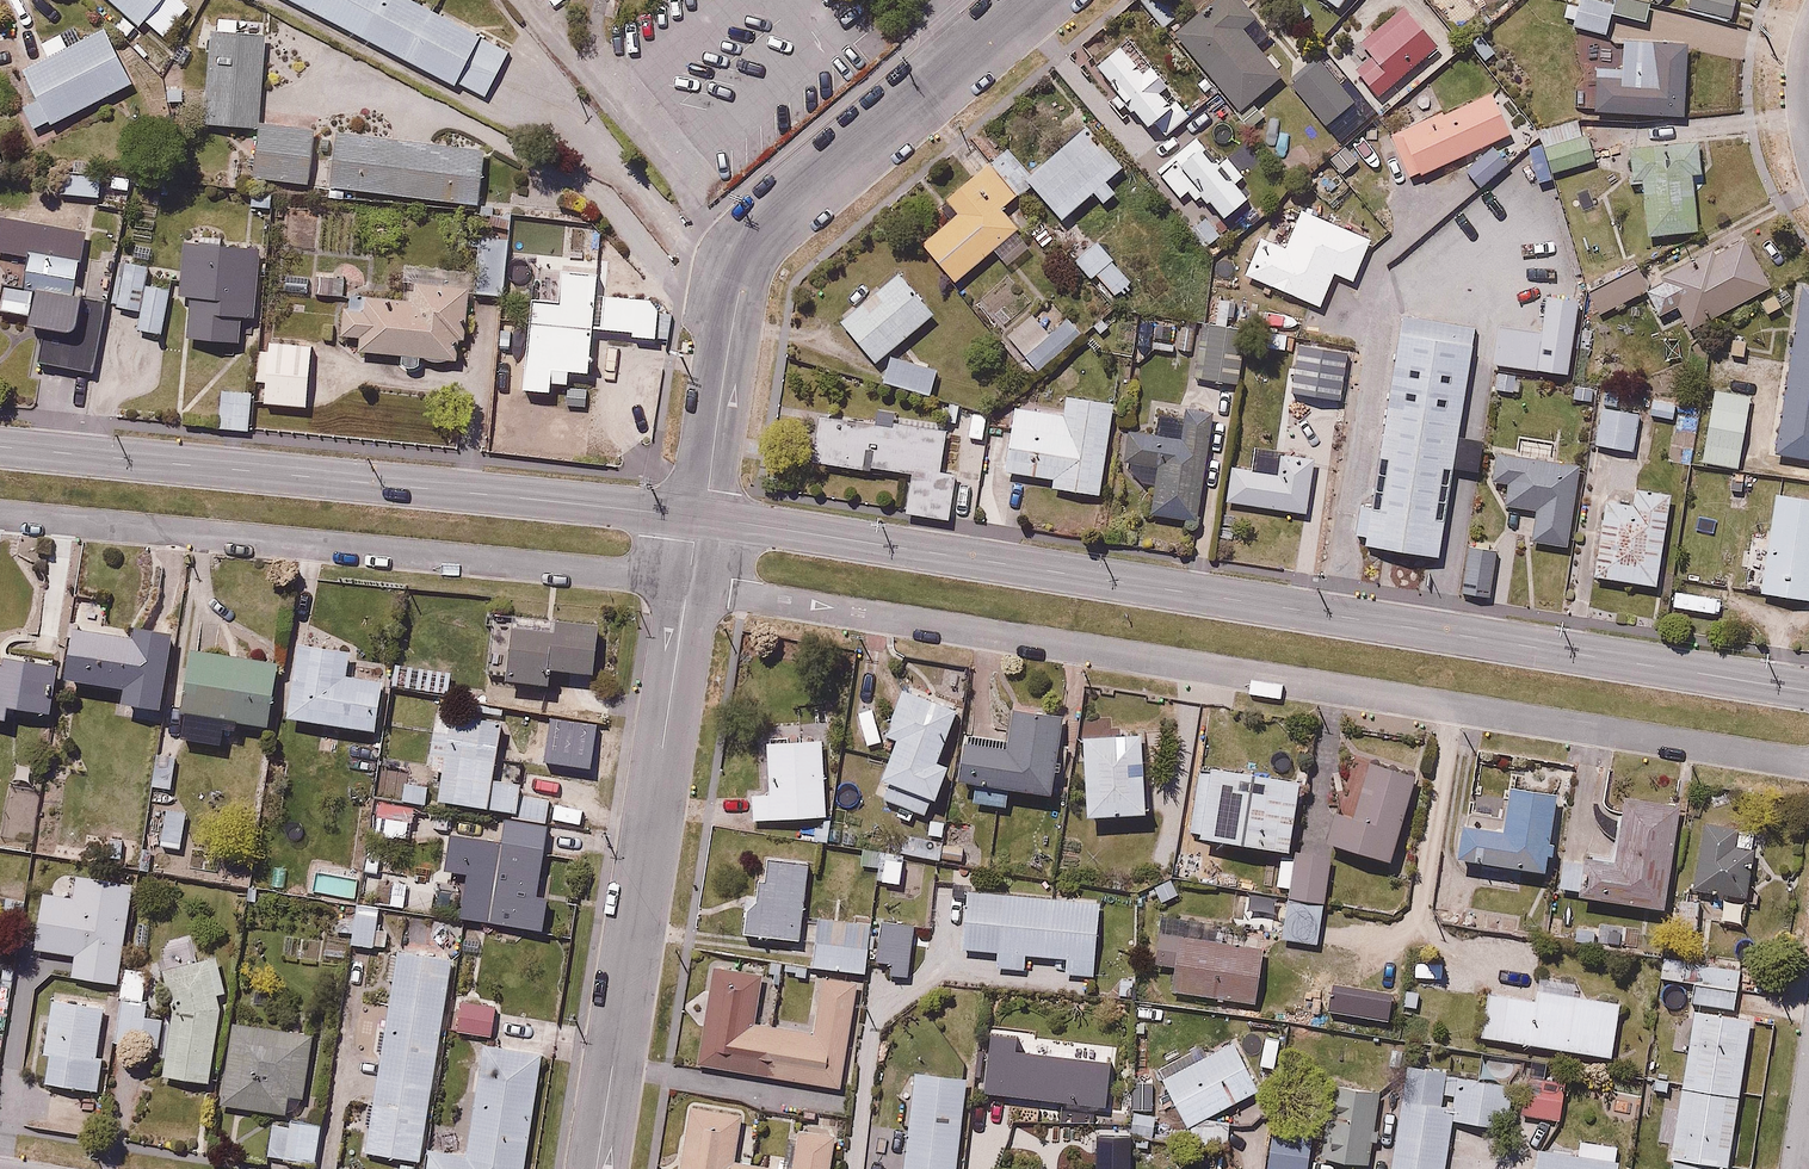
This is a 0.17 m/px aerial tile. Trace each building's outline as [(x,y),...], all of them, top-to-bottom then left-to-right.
[(141,26),(164,0),(112,0),(141,26)] [(488,97),(514,45),(426,0),(296,0),(488,97)] [(1250,0),(1197,0),(1172,19),(1239,105),(1281,72),(1240,19),(1255,7),(1250,0)] [(1574,24),(1608,31),(1614,2),(1604,0),(1566,0),(1563,14),(1575,17),(1574,24)] [(1687,7),(1731,18),(1736,0),(1689,0),(1687,7)] [(1433,44),(1408,8),(1368,37),(1381,55),(1359,70),(1371,88),(1433,44)] [(266,93),(270,18),(213,15),(207,121),(260,124),(261,108),(281,110),(282,94),(266,93)] [(137,81),(108,26),(75,43),(67,27),(43,39),(52,55),(26,68),(40,97),(23,105),(37,132),(137,81)] [(1123,28),(1094,51),(1163,139),(1192,116),(1123,28)] [(1585,33),(1584,106),(1687,108),(1689,35),(1585,33)] [(1358,94),(1318,49),(1285,77),(1325,123),(1358,94)] [(1512,134),(1496,92),(1393,133),(1410,174),(1512,134)] [(1009,265),(1034,242),(1002,207),(1030,182),(1062,217),(1094,188),(1105,200),(1118,189),(1107,177),(1124,161),(1086,119),(1029,171),(1006,145),(948,198),(960,211),(928,240),(960,276),(992,247),(1009,265)] [(318,126),(264,121),(259,179),(313,183),(318,126)] [(493,145),(341,131),(336,187),(487,201),(493,145)] [(1701,170),(1699,136),(1630,142),(1634,183),(1649,182),(1653,231),(1697,227),(1692,171),(1701,170)] [(1196,138),(1158,174),(1188,204),(1205,188),(1226,210),(1247,190),(1196,138)] [(1510,164),(1494,144),(1467,165),(1482,185),(1510,164)] [(105,170),(63,167),(62,191),(103,194),(105,170)] [(1324,303),(1338,272),(1354,279),(1373,238),(1302,207),(1286,245),(1261,234),(1246,269),(1324,303)] [(0,287),(0,310),(43,318),(35,359),(97,371),(113,287),(76,280),(86,226),(2,211),(0,224),(0,250),(30,256),(27,270),(4,266),(0,287)] [(1690,324),(1772,285),(1745,227),(1642,277),(1647,287),(1657,308),(1678,299),(1690,324)] [(461,264),(414,261),(412,289),(346,286),(344,333),(365,334),(364,348),(401,350),(401,360),(425,361),(426,351),(471,354),(474,289),(507,291),(510,233),(463,230),(461,264)] [(191,334),(244,339),(246,311),(261,313),(268,241),(186,234),(180,294),(194,295),(191,334)] [(1103,239),(1077,260),(1090,276),(1097,270),(1116,291),(1134,276),(1103,239)] [(154,260),(131,255),(121,304),(140,308),(138,321),(167,327),(176,281),(151,276),(154,260)] [(1636,265),(1588,288),(1599,311),(1647,287),(1642,277),(1636,265)] [(554,380),(591,384),(596,326),(634,328),(634,333),(659,335),(660,307),(653,296),(598,291),(600,270),(563,266),(561,298),(534,295),(523,388),(552,389),(554,380)] [(935,311),(900,268),(841,316),(875,359),(935,311)] [(1796,283),(1775,447),(1808,451),(1808,285),(1796,283)] [(1544,327),(1502,320),(1496,361),(1571,372),(1582,298),(1550,293),(1544,327)] [(1041,326),(1029,311),(1007,329),(1044,373),(1086,338),(1062,309),(1041,326)] [(1441,556),(1477,325),(1405,312),(1369,546),(1441,556)] [(1239,382),(1248,329),(1205,322),(1197,375),(1239,382)] [(271,349),(259,348),(258,380),(270,380),(269,399),(317,401),(319,339),(272,337),(271,349)] [(1345,345),(1304,341),(1302,364),(1314,366),(1311,397),(1339,399),(1345,345)] [(937,366),(891,351),(882,378),(927,394),(937,366)] [(1498,376),(1499,399),(1523,399),(1522,376),(1498,376)] [(1627,386),(1605,382),(1595,440),(1636,447),(1642,408),(1623,405),(1627,386)] [(1749,388),(1712,382),(1699,458),(1736,464),(1749,388)] [(259,391),(221,389),(218,426),(256,428),(259,391)] [(1014,401),(1005,464),(1050,471),(1049,481),(1101,488),(1115,397),(1066,390),(1064,409),(1014,401)] [(943,465),(947,426),(901,420),(902,409),(879,406),(877,418),(819,411),(814,455),(910,466),(906,507),(951,512),(956,467),(943,465)] [(1198,519),(1215,410),(1189,406),(1185,434),(1130,427),(1126,458),(1133,460),(1132,468),(1145,481),(1156,483),(1151,512),(1198,519)] [(1518,431),(1515,451),(1497,448),(1493,479),(1511,482),(1508,503),(1537,507),(1534,536),(1572,540),(1582,459),(1550,455),(1553,435),(1518,431)] [(1254,463),(1234,460),(1229,497),(1306,509),(1314,455),(1257,447),(1254,463)] [(1635,499),(1608,495),(1595,572),(1660,582),(1675,488),(1638,482),(1635,499)] [(1775,487),(1769,535),(1751,532),(1744,587),(1808,595),(1808,491),(1775,487)] [(1497,598),(1502,548),(1471,545),(1465,594),(1497,598)] [(500,616),(490,699),(530,704),(533,675),(557,678),(558,664),(602,670),(606,629),(500,616)] [(166,705),(179,625),(137,618),(135,631),(81,622),(72,675),(126,684),(124,699),(166,705)] [(377,663),(354,659),(356,647),(299,638),(288,712),(379,726),(387,675),(375,673),(377,663)] [(67,662),(54,659),(56,645),(33,641),(31,655),(5,651),(4,661),(0,660),(0,713),(14,715),(16,703),(58,710),(67,662)] [(284,660),(197,644),(186,705),(272,721),(284,660)] [(875,792),(928,813),(950,758),(939,754),(958,704),(903,683),(885,729),(898,734),(875,792)] [(1065,711),(1015,703),(1009,737),(964,729),(957,773),(1052,789),(1065,711)] [(403,775),(399,802),(443,809),(445,798),(522,810),(520,820),(551,824),(558,778),(501,769),(509,714),(444,704),(432,780),(403,775)] [(1145,730),(1084,731),(1085,810),(1146,810),(1145,730)] [(827,737),(766,737),(767,791),(751,791),(752,815),(829,814),(827,737)] [(178,752),(159,750),(155,788),(173,790),(178,752)] [(1414,770),(1369,758),(1357,804),(1343,801),(1332,840),(1391,856),(1414,770)] [(1288,846),(1298,775),(1197,760),(1187,831),(1288,846)] [(1494,815),(1468,811),(1460,856),(1492,861),(1487,889),(1517,894),(1522,864),(1544,868),(1547,851),(1555,853),(1559,833),(1548,831),(1556,787),(1510,779),(1506,801),(1497,800),(1494,815)] [(1666,904),(1682,801),(1624,792),(1616,837),(1589,833),(1585,859),(1563,856),(1558,887),(1666,904)] [(190,807),(168,804),(164,844),(186,846),(190,807)] [(1759,824),(1694,814),(1677,925),(1699,928),(1705,889),(1748,895),(1759,824)] [(909,830),(906,850),(943,856),(946,836),(909,830)] [(549,843),(494,833),(490,856),(464,851),(462,868),(487,872),(479,916),(548,928),(554,891),(541,889),(549,843)] [(1275,887),(1287,889),(1279,935),(1317,941),(1332,853),(1294,847),(1291,864),(1279,862),(1275,887)] [(879,868),(877,880),(903,884),(906,856),(863,851),(861,866),(879,868)] [(756,897),(745,896),(742,932),(801,937),(808,855),(773,852),(771,875),(758,874),(756,897)] [(993,948),(992,964),(1028,967),(1029,951),(1066,953),(1064,970),(1100,973),(1106,899),(968,888),(964,946),(993,948)] [(352,945),(387,951),(390,930),(380,929),(384,904),(359,900),(357,913),(336,910),(334,928),(355,932),(352,945)] [(866,970),(873,914),(856,912),(855,921),(814,916),(808,962),(866,970)] [(881,917),(874,955),(895,959),(893,970),(917,974),(925,925),(881,917)] [(1175,962),(1171,987),(1257,999),(1264,945),(1154,930),(1150,959),(1175,962)] [(457,955),(399,945),(367,1149),(425,1158),(457,955)] [(224,948),(169,964),(178,1001),(168,1069),(215,1076),(232,988),(224,948)] [(1710,976),(1705,1008),(1736,1012),(1744,962),(1691,954),(1689,972),(1710,976)] [(772,1018),(779,975),(714,964),(698,1063),(843,1086),(860,977),(817,970),(809,1024),(772,1018)] [(172,984),(126,978),(118,1037),(164,1043),(172,984)] [(1624,1002),(1535,986),(1533,997),(1488,989),(1480,1033),(1614,1057),(1624,1002)] [(112,997),(59,991),(50,1080),(102,1085),(112,997)] [(504,1003),(461,994),(454,1027),(498,1036),(504,1003)] [(1680,1084),(1743,1094),(1754,1015),(1736,1012),(1705,1008),(1692,1006),(1680,1084)] [(240,1018),(227,1098),(291,1108),(294,1090),(306,1092),(315,1030),(240,1018)] [(1272,1108),(1259,1085),(1234,1033),(1158,1070),(1188,1129),(1184,1141),(1229,1142),(1230,1124),(1238,1127),(1251,1126),(1265,1114),(1272,1108)] [(551,1051),(489,1041),(470,1150),(432,1144),(428,1168),(532,1168),(551,1051)] [(1408,1060),(1391,1168),(1448,1168),(1455,1119),(1494,1124),(1501,1074),(1408,1060)] [(966,1070),(913,1066),(904,1168),(957,1168),(966,1070)] [(1565,1075),(1528,1071),(1522,1114),(1560,1119),(1565,1075)] [(1368,1162),(1378,1089),(1331,1082),(1321,1155),(1368,1162)] [(1680,1084),(1668,1168),(1706,1168),(1707,1160),(1732,1164),(1743,1094),(1680,1084)] [(749,1107),(691,1098),(679,1168),(833,1168),(839,1131),(790,1123),(785,1155),(772,1153),(770,1159),(756,1157),(760,1128),(746,1125),(749,1107)] [(1158,1107),(1134,1107),(1134,1141),(1157,1142),(1158,1107)] [(320,1158),(328,1115),(295,1109),(292,1122),(273,1119),(268,1148),(320,1158)] [(1270,1122),(1263,1168),(1308,1168),(1314,1129),(1270,1122)] [(1027,1126),(1011,1135),(1012,1159),(1074,1158),(1073,1124),(1027,1126)] [(1533,1142),(1529,1168),(1616,1168),(1619,1152),(1604,1150),(1605,1141),(1579,1137),(1578,1149),(1533,1142)]
